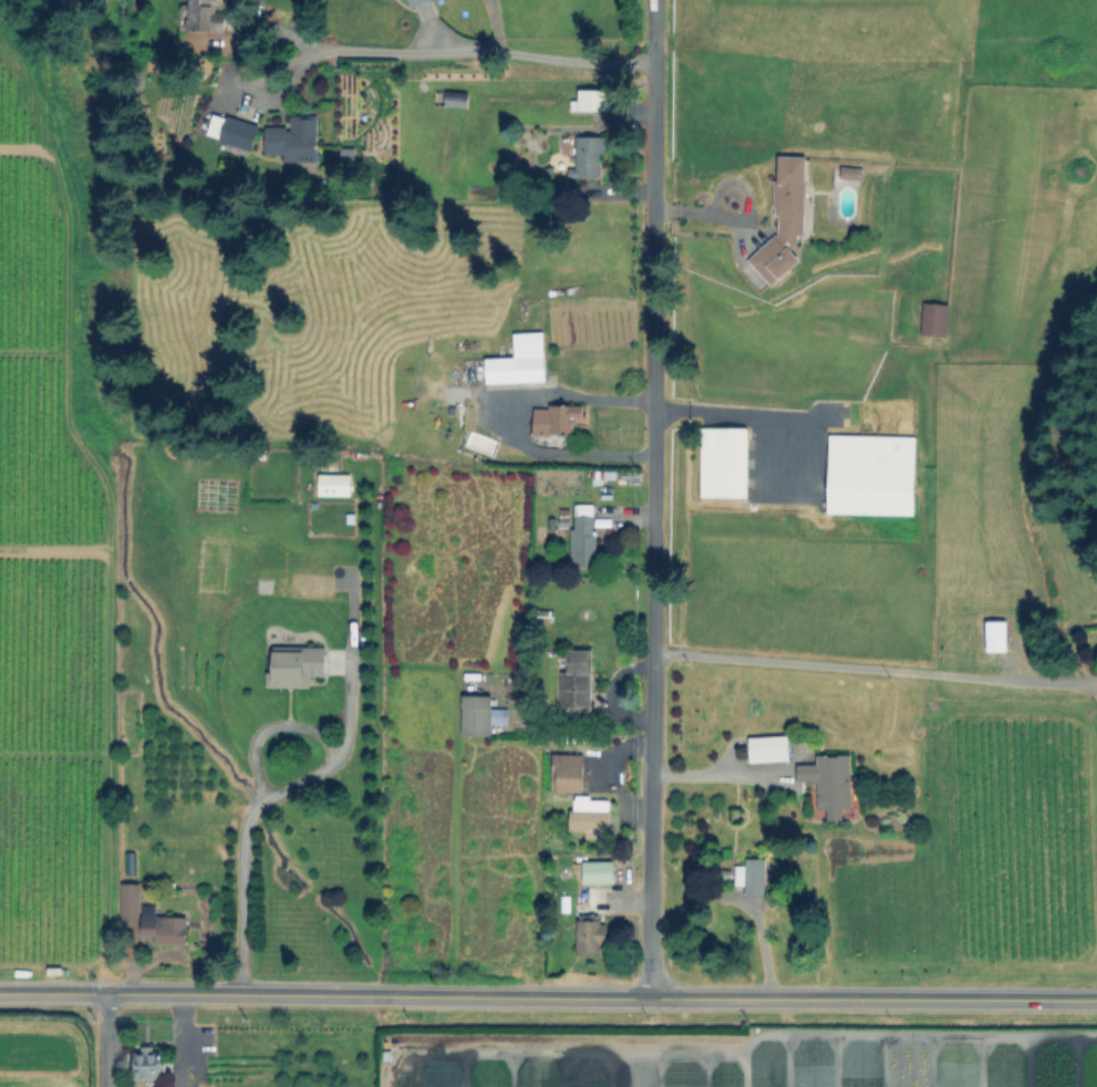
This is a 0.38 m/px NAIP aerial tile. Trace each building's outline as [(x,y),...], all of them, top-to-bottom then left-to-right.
[(189,4),(189,0),(214,0),(214,14),(227,15),(226,31),(187,29),(188,14),(182,14),(182,4),(189,4)] [(469,94),(467,108),(434,103),(436,90),(469,94)] [(604,90),(604,110),(579,110),(579,90),(604,90)] [(260,128),(250,152),(206,134),(215,111),(260,128)] [(319,118),(318,161),(284,159),(284,153),(267,153),(267,130),(292,131),(292,118),(319,118)] [(606,137),(606,154),(599,154),(599,170),(598,170),(598,177),(570,177),(570,169),(577,169),(577,137),(606,137)] [(356,148),(356,164),(341,164),(341,147),(356,148)] [(807,158),(803,238),(796,237),(795,251),(800,259),(770,286),(747,258),(778,232),(779,215),(775,215),(774,180),(782,180),(783,157),(807,158)] [(861,180),(862,167),(839,166),(838,178),(861,180)] [(919,334),(945,335),(946,303),(920,302),(919,334)] [(548,382),(486,386),(485,360),(515,358),(514,334),(544,332),(548,382)] [(587,408),(587,420),(573,420),(572,434),(532,434),(532,412),(553,412),(553,402),(573,402),(573,408),(587,408)] [(698,496),(745,497),(746,427),(699,427),(698,496)] [(825,512),(912,514),(914,436),(827,434),(825,512)] [(349,474),(317,473),(316,494),(349,495),(349,474)] [(596,506),(594,567),(575,567),(576,506),(596,506)] [(553,612),(553,621),(538,621),(538,612),(553,612)] [(1007,621),(1007,652),(985,652),(985,621),(1007,621)] [(328,648),(328,675),(310,675),(309,689),(267,689),(268,673),(272,673),(272,648),(328,648)] [(591,652),(591,710),(562,710),(562,674),(568,674),(568,652),(591,652)] [(489,735),(489,724),(506,724),(506,708),(490,708),(490,695),(460,694),(459,734),(489,735)] [(789,759),(749,763),(747,739),(787,736),(789,759)] [(584,756),(581,793),(550,790),(553,754),(584,756)] [(851,756),(850,809),(820,809),(820,780),(797,780),(797,765),(820,765),(820,756),(851,756)] [(610,803),(607,834),(571,829),(575,798),(610,803)] [(767,861),(767,894),(747,894),(748,883),(736,883),(736,868),(748,868),(748,860),(767,861)] [(615,862),(615,887),(583,886),(583,862),(615,862)] [(138,884),(138,922),(122,922),(122,884),(138,884)] [(189,919),(189,945),(156,945),(156,933),(144,933),(144,907),(156,907),(156,918),(189,919)] [(607,924),(607,943),(600,943),(600,955),(578,955),(579,913),(601,914),(600,924),(607,924)] [(152,1047),(152,1054),(157,1054),(157,1074),(139,1074),(139,1054),(144,1054),(144,1047),(152,1047)]
